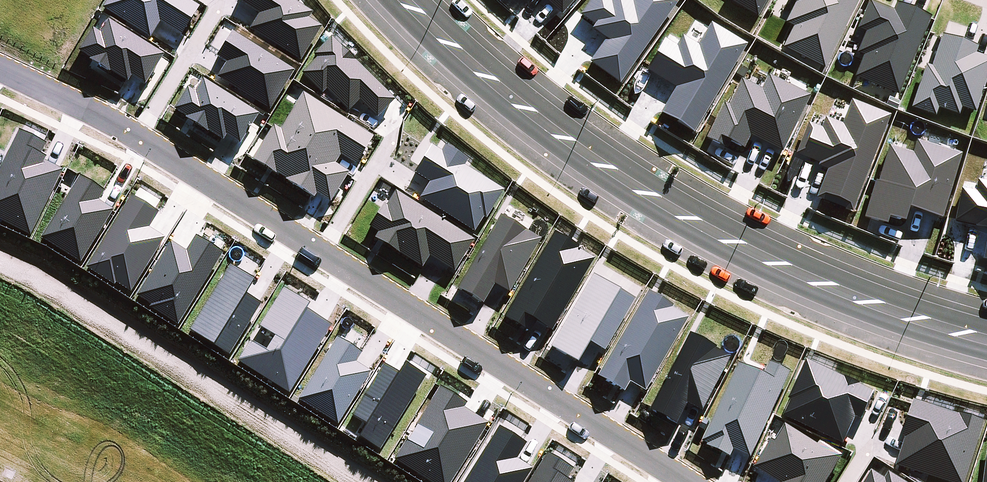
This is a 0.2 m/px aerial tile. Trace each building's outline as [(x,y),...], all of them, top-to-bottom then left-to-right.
[(102,4),(150,34),(159,20),(181,33),(199,5),(191,0),(105,0),(102,4)] [(250,26),(300,57),(321,24),(308,16),(312,10),(296,0),(241,0),(259,11),(250,26)] [(764,0),(731,0),(756,15),(764,0)] [(855,0),(793,0),(783,20),(791,24),(781,45),(822,66),(855,0)] [(929,13),(896,0),(894,0),(890,7),(873,0),(866,0),(855,25),(864,29),(855,49),(862,52),(853,74),(897,93),(929,13)] [(145,82),(164,52),(108,17),(100,30),(92,25),(77,47),(128,79),(131,73),(145,82)] [(269,108),(294,68),(232,29),(216,53),(226,59),(216,74),(269,108)] [(986,67),(986,55),(972,50),(975,43),(940,31),(939,34),(929,64),(923,61),(908,105),(933,113),(936,105),(956,112),(958,104),(973,110),(986,67)] [(376,115),(394,98),(355,58),(355,57),(342,43),(340,44),(331,35),(313,52),(316,55),(301,70),(321,91),(326,86),(347,108),(359,97),(376,115)] [(372,134),(302,90),(279,126),(272,122),(251,156),(275,170),(285,176),(284,177),(313,195),(316,191),(330,199),(349,169),(335,161),(340,152),(355,162),(372,134)] [(63,166),(45,158),(47,153),(41,150),(46,140),(18,127),(0,163),(0,218),(30,232),(63,166)] [(104,188),(79,172),(40,234),(80,259),(113,207),(98,198),(104,188)] [(474,237),(395,188),(386,202),(383,200),(368,223),(377,229),(374,235),(422,265),(429,253),(454,269),(474,237)] [(130,289),(164,235),(149,225),(158,210),(130,192),(85,264),(114,282),(116,279),(130,289)] [(494,281),(508,289),(540,236),(500,212),(457,284),(482,301),(494,281)] [(537,320),(550,329),(593,256),(577,246),(578,244),(554,229),(503,316),(530,332),(537,320)] [(177,322),(223,250),(195,233),(185,248),(170,239),(136,292),(150,301),(149,304),(177,322)] [(254,276),(230,261),(189,327),(229,352),(260,300),(245,291),(254,276)] [(635,296),(593,272),(550,345),(577,360),(589,339),(604,348),(635,296)] [(288,391),(332,321),(305,305),(308,300),(283,284),(258,324),(273,333),(265,347),(250,338),(237,359),(288,391)] [(648,288),(597,373),(624,390),(629,380),(645,389),(689,315),(672,305),(673,302),(648,288)] [(680,424),(690,404),(704,411),(734,355),(719,347),(719,345),(693,331),(651,410),(680,424)] [(337,421),(370,369),(355,360),(361,349),(336,334),(297,396),(337,421)] [(790,398),(783,413),(843,442),(856,415),(861,418),(874,390),(859,383),(859,381),(844,375),(804,357),(786,396),(790,398)] [(378,447),(426,372),(404,358),(397,369),(383,360),(351,411),(366,420),(357,434),(378,447)] [(792,370),(772,361),(767,371),(739,362),(703,440),(710,443),(709,445),(734,456),(737,450),(752,457),(792,370)] [(487,420),(463,406),(467,399),(439,382),(416,421),(430,430),(421,445),(406,436),(394,456),(436,481),(449,481),(487,420)] [(986,421),(986,420),(961,411),(961,413),(916,398),(904,436),(907,436),(897,465),(954,481),(967,481),(986,421)] [(787,423),(777,440),(774,438),(756,467),(782,481),(827,481),(845,454),(823,440),(820,443),(787,423)] [(526,441),(499,424),(463,481),(522,481),(532,466),(516,456),(526,441)] [(550,451),(531,481),(574,481),(575,481),(570,477),(576,467),(550,451)] [(871,469),(863,481),(908,481),(888,470),(884,477),(871,469)]
